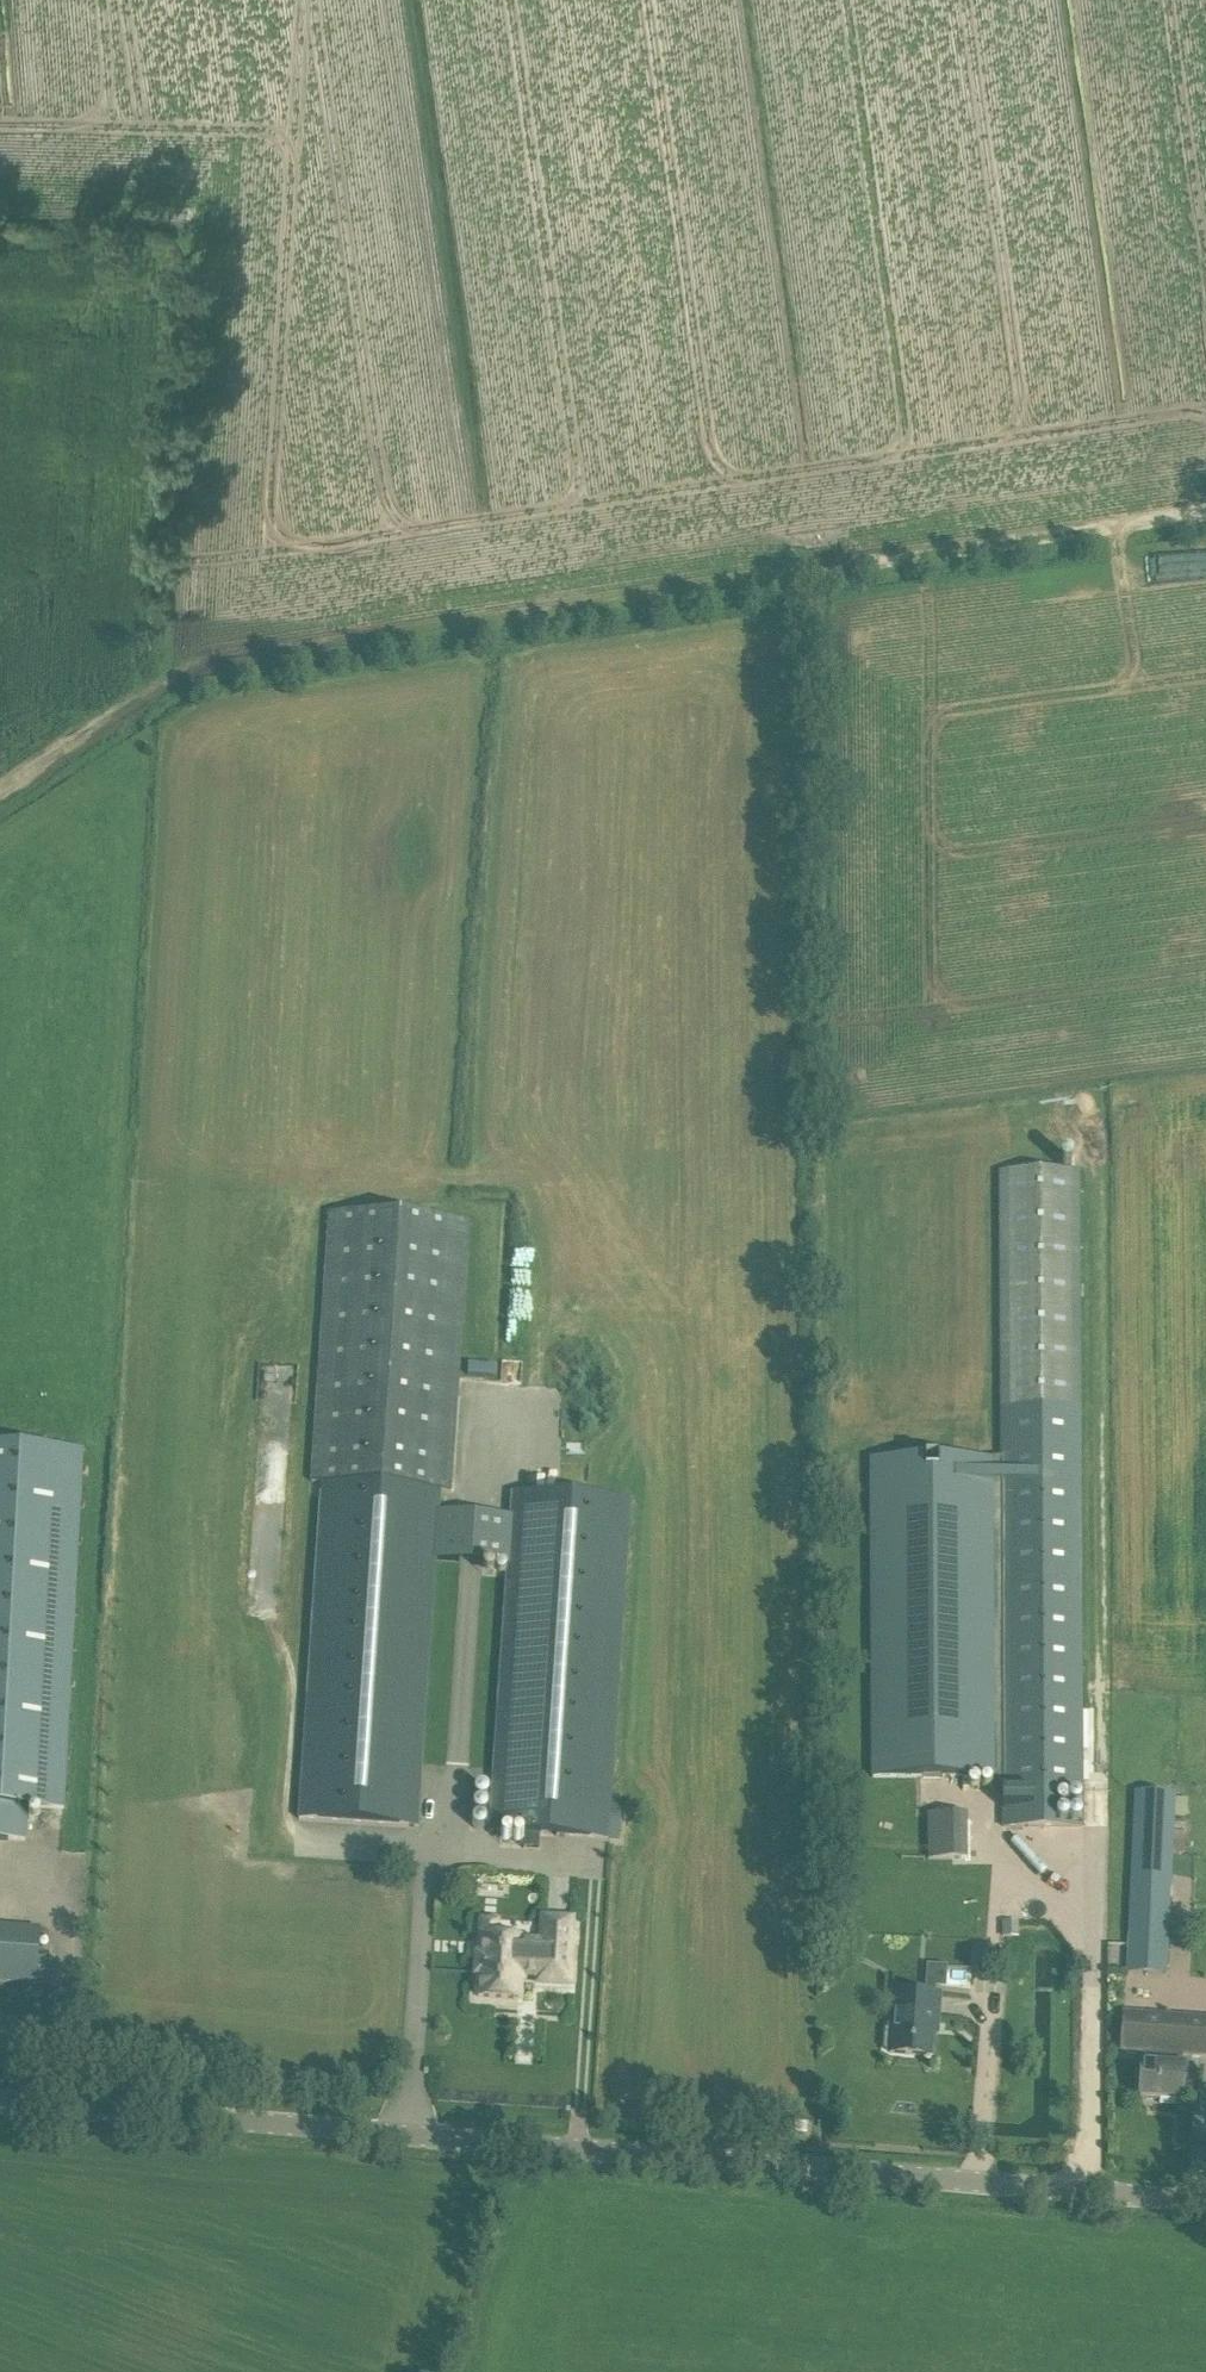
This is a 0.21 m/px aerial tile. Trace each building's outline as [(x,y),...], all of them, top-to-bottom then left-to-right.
[(1081,1172),(998,1172),(1000,1484),(1001,1778),(1001,1828),(1085,1828),(1081,1172)] [(311,1483),(322,1484),(299,1820),(418,1828),(441,1492),(451,1492),(469,1229),(329,1220),(311,1483)] [(84,1452),(0,1448),(0,1843),(25,1844),(27,1810),(56,1812),(56,1818),(65,1818),(84,1452)] [(1001,1778),(1000,1484),(982,1485),(982,1460),(886,1461),(886,1485),(869,1486),(871,1779),(1001,1778)] [(510,1490),(490,1828),(609,1835),(629,1497),(510,1490)] [(1135,1793),(1126,1978),(1166,1980),(1174,1795),(1135,1793)] [(960,1860),(959,1817),(926,1817),(926,1859),(960,1860)] [(37,1984),(41,1929),(0,1927),(0,1981),(37,1984)] [(479,1952),(478,1970),(481,1970),(480,1993),(520,1995),(522,1962),(541,1963),(541,1972),(569,1973),(571,1929),(543,1928),(542,1941),(523,1940),(524,1936),(483,1934),(482,1952),(479,1952)] [(894,1993),(889,2054),(931,2057),(932,2035),(937,2036),(940,1997),(935,1996),(935,1987),(947,1988),(948,1965),(927,1964),(925,1996),(894,1993)] [(948,1979),(947,1994),(965,1994),(966,1979),(948,1979)] [(1121,2050),(1124,2051),(1127,2054),(1136,2054),(1139,2052),(1142,2052),(1139,2098),(1182,2101),(1184,2068),(1170,2067),(1171,2053),(1205,2056),(1205,2019),(1123,2015),(1121,2050)]
